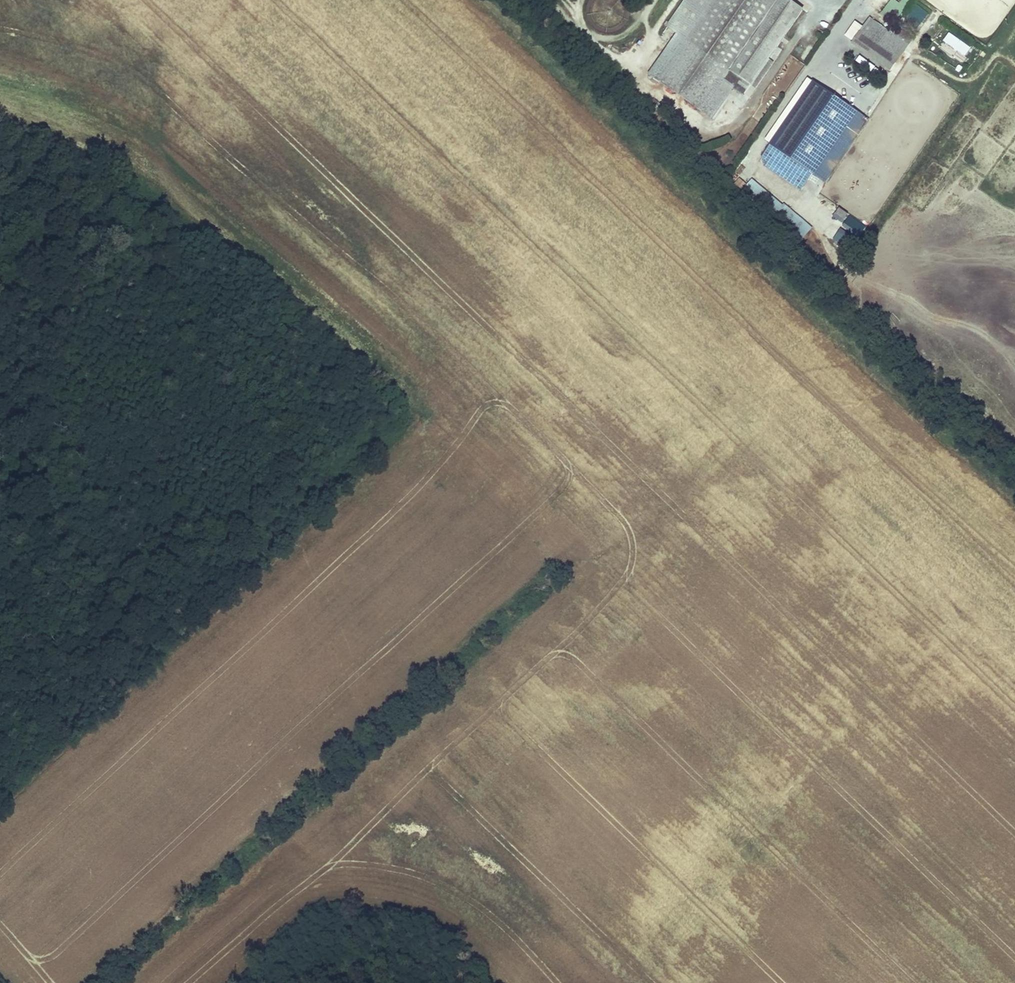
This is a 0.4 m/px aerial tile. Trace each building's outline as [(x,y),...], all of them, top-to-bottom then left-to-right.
[(724,86),(720,83),(713,78),(721,67),(766,8),(755,0),(711,0),(682,39),(670,30),(640,70),(702,117),(724,86)] [(660,23),(670,30),(682,39),(711,0),(677,0),(660,23)] [(742,83),(796,10),(783,0),(755,0),(766,8),(721,67),(728,72),(742,83)] [(899,2),(896,0),(890,0),(884,8),(902,21),(917,1),(916,0),(901,0),(899,2)] [(920,28),(929,11),(916,4),(907,20),(920,28)] [(859,27),(897,54),(901,49),(892,42),(863,22),(859,27)] [(880,64),(876,69),(883,75),(897,54),(859,27),(849,42),(880,64)] [(892,42),(901,49),(905,43),(897,36),(892,42)] [(849,42),(845,47),(876,69),(880,64),(849,42)] [(728,72),(721,67),(713,78),(720,83),(728,72)] [(728,72),(720,83),(724,86),(734,93),(742,83),(728,72)] [(808,83),(754,157),(794,187),(804,174),(816,184),(862,121),(808,83)] [(743,189),(760,201),(768,191),(751,179),(743,189)] [(832,216),(842,223),(848,213),(838,207),(832,216)] [(841,225),(859,238),(867,226),(849,214),(841,225)] [(847,249),(854,239),(840,229),(833,239),(847,249)]
